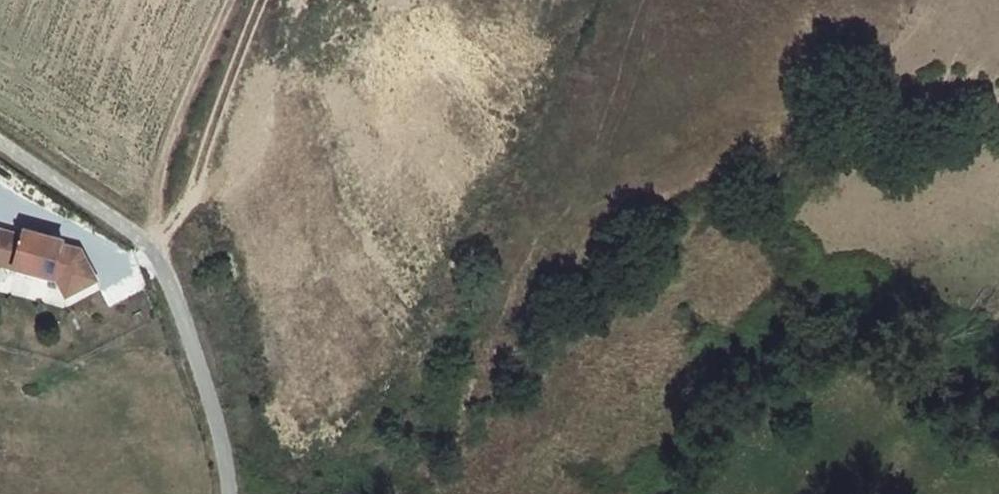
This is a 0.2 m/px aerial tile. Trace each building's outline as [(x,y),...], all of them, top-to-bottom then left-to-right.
[(5,263),(0,265),(0,302),(8,297),(63,314),(72,330),(102,315),(86,285),(68,280),(69,276),(30,264),(28,270),(5,263)]
